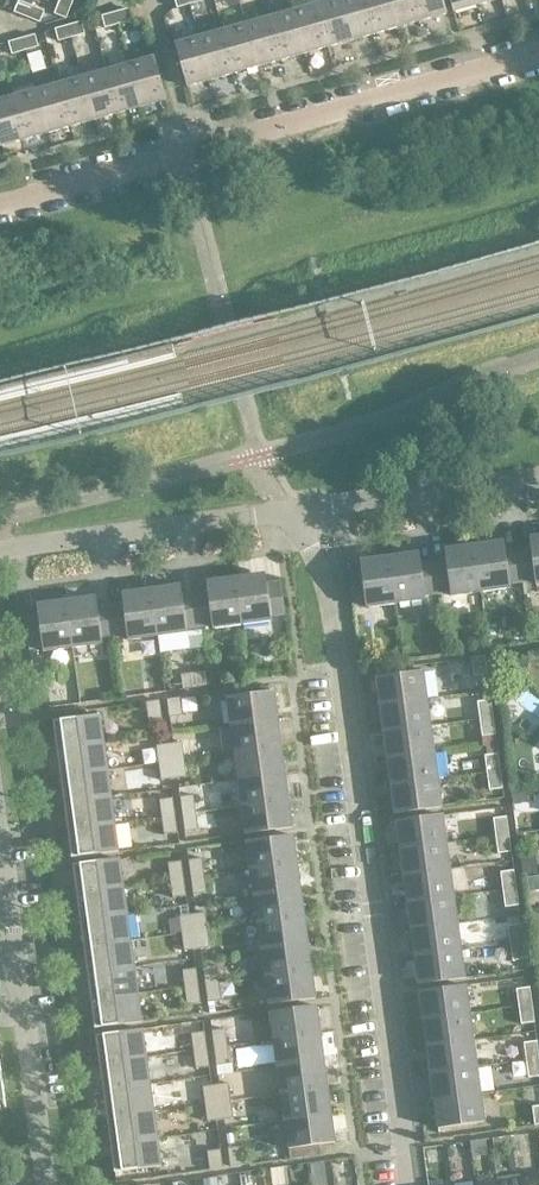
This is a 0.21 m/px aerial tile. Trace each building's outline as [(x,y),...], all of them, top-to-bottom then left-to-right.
[(341,0),(333,0),(317,4),(329,47),(352,40),(341,0)] [(366,0),(341,0),(352,40),(376,34),(366,0)] [(391,0),(366,0),(376,34),(399,27),(391,0)] [(416,0),(391,0),(399,27),(422,21),(416,0)] [(443,0),(416,0),(422,21),(447,14),(443,0)] [(477,0),(450,0),(454,12),(478,5),(477,0)] [(19,1),(14,12),(27,17),(32,6),(19,1)] [(71,6),(60,1),(55,14),(66,18),(71,6)] [(329,47),(317,4),(293,11),(305,53),(329,47)] [(44,11),(32,6),(27,17),(40,22),(44,11)] [(131,21),(128,9),(115,13),(118,24),(131,21)] [(305,53),(293,11),(270,18),(282,60),(305,53)] [(118,24),(115,13),(102,16),(105,28),(118,24)] [(282,60),(270,18),(246,24),(258,67),(282,60)] [(85,34),(82,22),(68,25),(72,37),(85,34)] [(258,67),(246,24),(223,31),(235,73),(258,67)] [(72,37),(68,25),(55,29),(59,41),(72,37)] [(235,73),(223,31),(200,37),(212,80),(235,73)] [(38,47),(35,35),(22,38),(25,50),(38,47)] [(212,80),(200,37),(175,44),(187,87),(212,80)] [(25,50),(22,38),(9,42),(12,54),(25,50)] [(166,100),(154,58),(130,64),(142,107),(166,100)] [(142,107),(130,64),(106,71),(118,113),(142,107)] [(118,113),(106,71),(83,77),(95,120),(118,113)] [(95,120),(83,77),(60,84),(72,126),(95,120)] [(72,126),(60,84),(36,91),(48,133),(72,126)] [(48,133),(36,91),(13,97),(25,140),(48,133)] [(13,97),(0,101),(0,145),(0,146),(25,140),(13,97)] [(530,538),(531,547),(518,549),(523,582),(535,580),(536,584),(538,584),(538,536),(530,538)] [(504,541),(497,542),(474,545),(481,592),(510,588),(510,584),(523,582),(518,549),(505,551),(504,541)] [(481,592),(474,545),(445,549),(446,559),(433,561),(438,593),(451,592),(451,596),(481,592)] [(419,553),(412,554),(390,557),(396,603),(426,599),(425,595),(438,593),(433,561),(420,563),(419,553)] [(396,603),(390,557),(360,561),(362,571),(348,572),(352,605),(366,603),(367,607),(396,603)] [(266,574),(258,575),(236,578),(242,624),(272,620),(271,616),(285,614),(281,582),(267,583),(266,574)] [(242,624),(236,578),(207,582),(208,592),(195,593),(200,626),(212,624),(213,628),(242,624)] [(181,585),(173,586),(151,589),(158,636),(187,632),(187,628),(200,626),(195,593),(182,595),(181,585)] [(158,636),(151,589),(122,593),(123,603),(110,605),(115,637),(128,636),(128,640),(158,636)] [(96,597),(89,598),(67,601),(73,647),(102,643),(102,639),(115,637),(110,605),(97,607),(96,597)] [(73,647),(67,601),(37,605),(39,615),(25,616),(29,649),(43,647),(44,651),(73,647)] [(528,650),(505,653),(502,662),(520,676),(528,665),(529,657),(528,650)] [(488,674),(485,656),(472,657),(474,676),(488,674)] [(496,684),(516,681),(520,676),(505,664),(494,666),(496,684)] [(377,677),(380,705),(427,699),(423,671),(377,677)] [(227,698),(231,726),(278,719),(274,691),(227,698)] [(183,716),(181,697),(167,699),(169,717),(183,716)] [(431,726),(427,699),(380,705),(384,732),(431,726)] [(493,717),(491,699),(477,701),(480,719),(493,717)] [(160,700),(146,702),(149,720),(162,718),(160,700)] [(54,721),(57,749),(104,743),(100,715),(54,721)] [(496,735),(493,717),(480,719),(482,737),(496,735)] [(281,746),(278,719),(231,726),(235,752),(281,746)] [(434,753),(431,726),(384,732),(388,759),(434,753)] [(182,742),(173,743),(169,743),(172,761),(185,759),(182,742)] [(108,770),(104,743),(57,749),(61,776),(108,770)] [(172,761),(169,743),(156,745),(159,763),(172,761)] [(285,773),(281,746),(235,752),(238,779),(285,773)] [(438,779),(434,753),(388,759),(391,786),(438,779)] [(501,771),(498,753),(485,755),(487,773),(501,771)] [(187,777),(185,759),(172,761),(174,779),(187,777)] [(174,779),(172,761),(159,763),(161,780),(174,779)] [(111,797),(108,770),(61,776),(65,803),(111,797)] [(503,789),(501,771),(487,773),(489,790),(503,789)] [(289,800),(285,773),(238,779),(242,806),(289,800)] [(442,807),(438,779),(391,786),(395,814),(442,807)] [(513,803),(527,801),(525,792),(512,793),(513,803)] [(194,795),(180,797),(183,814),(196,812),(194,795)] [(115,823),(111,797),(65,803),(68,830),(115,823)] [(176,815),(173,798),(160,799),(162,817),(176,815)] [(292,828),(289,800),(242,806),(246,834),(292,828)] [(199,830),(196,812),(183,814),(185,832),(199,830)] [(178,833),(176,815),(162,817),(164,835),(178,833)] [(447,843),(443,815),(396,821),(400,849),(447,843)] [(509,834),(507,816),(493,818),(496,836),(509,834)] [(119,851),(115,823),(68,830),(72,858),(119,851)] [(519,847),(527,846),(525,833),(518,834),(519,847)] [(512,852),(509,834),(496,836),(498,854),(512,852)] [(247,841),(250,869),(297,863),(293,835),(247,841)] [(450,869),(447,843),(400,849),(404,876),(450,869)] [(524,873),(538,871),(535,855),(522,857),(524,873)] [(203,858),(189,860),(191,877),(205,876),(203,858)] [(73,865),(77,893),(124,887),(120,859),(73,865)] [(184,878),(182,861),(168,863),(171,880),(184,878)] [(301,890),(297,863),(250,869),(254,896),(301,890)] [(454,896),(450,869),(404,876),(407,903),(454,896)] [(517,888),(514,870),(501,872),(503,890),(517,888)] [(538,888),(538,873),(523,875),(525,889),(538,888)] [(207,893),(205,876),(191,877),(194,895),(207,893)] [(186,896),(184,878),(171,880),(173,898),(186,896)] [(127,913),(124,887),(77,893),(81,920),(127,913)] [(519,905),(517,888),(503,890),(505,907),(519,905)] [(304,917),(301,890),(254,896),(258,923),(304,917)] [(458,923),(454,896),(407,903),(411,929),(458,923)] [(530,923),(538,922),(538,907),(528,908),(530,923)] [(206,912),(196,913),(193,914),(195,932),(208,930),(206,912)] [(131,940),(127,913),(81,920),(84,947),(131,940)] [(195,932),(193,914),(180,916),(182,933),(195,932)] [(308,943),(304,917),(258,923),(261,950),(308,943)] [(461,950),(458,923),(411,929),(415,956),(461,950)] [(524,941),(521,924),(508,926),(510,943),(524,941)] [(210,947),(208,930),(195,932),(197,949),(210,947)] [(197,949),(195,932),(182,933),(184,951),(197,949)] [(135,967),(131,940),(84,947),(88,973),(135,967)] [(526,959),(524,941),(510,943),(513,961),(526,959)] [(312,970),(308,943),(261,950),(265,977),(312,970)] [(465,978),(461,950),(415,956),(418,984),(465,978)] [(217,965),(203,967),(206,985),(219,983),(217,965)] [(138,994),(135,967),(88,973),(92,1000),(138,994)] [(199,986),(196,968),(183,970),(185,988),(199,986)] [(316,999),(312,970),(265,977),(269,1005),(316,999)] [(222,1001),(219,983),(206,985),(208,1002),(222,1001)] [(419,991),(423,1020),(470,1013),(466,985),(419,991)] [(201,1003),(199,986),(185,988),(188,1005),(201,1003)] [(533,1005),(530,987),(516,989),(519,1006),(533,1005)] [(142,1022),(138,994),(92,1000),(95,1028),(142,1022)] [(270,1012),(274,1040),(320,1034),(317,1005),(270,1012)] [(535,1022),(533,1005),(519,1006),(521,1024),(535,1022)] [(473,1040),(470,1013),(423,1020),(427,1046),(473,1040)] [(226,1028),(212,1030),(215,1048),(228,1046),(226,1028)] [(96,1036),(100,1064),(147,1057),(143,1029),(96,1036)] [(207,1049),(205,1031),(191,1033),(194,1051),(207,1049)] [(324,1060),(320,1034),(274,1040),(277,1067),(324,1060)] [(8,1108),(8,1111),(10,1112),(0,1039),(0,1106),(8,1108)] [(477,1067),(473,1040),(427,1046),(430,1073),(477,1067)] [(537,1041),(524,1043),(526,1060),(538,1058),(538,1052),(537,1041)] [(231,1064),(228,1046),(215,1048),(217,1066),(231,1064)] [(210,1067),(207,1049),(194,1051),(196,1068),(210,1067)] [(150,1084),(147,1057),(100,1064),(104,1090),(150,1084)] [(526,1060),(529,1078),(538,1076),(538,1058),(526,1060)] [(328,1087),(324,1060),(277,1067),(281,1094),(328,1087)] [(481,1094),(477,1067),(430,1073),(434,1100),(481,1094)] [(229,1083),(220,1084),(216,1084),(218,1102),(231,1100),(229,1083)] [(154,1111),(150,1084),(104,1090),(107,1117),(154,1111)] [(218,1102),(216,1084),(203,1086),(205,1104),(218,1102)] [(331,1114),(328,1087),(281,1094),(285,1120),(331,1114)] [(485,1122),(481,1094),(434,1100),(438,1128),(485,1122)] [(234,1118),(231,1100),(218,1102),(221,1120),(234,1118)] [(221,1120),(218,1102),(205,1104),(208,1122),(221,1120)] [(158,1138),(154,1111),(107,1117),(111,1144),(158,1138)] [(335,1142),(331,1114),(285,1120),(288,1148),(335,1142)] [(162,1166),(158,1138),(111,1144),(115,1172),(162,1166)] [(470,1142),(473,1158),(488,1156),(486,1140),(470,1142)] [(242,1146),(228,1148),(231,1166),(244,1165),(242,1146)] [(224,1167),(221,1149),(207,1151),(210,1169),(224,1167)] [(506,1155),(508,1171),(519,1170),(517,1153),(506,1155)] [(323,1162),(310,1164),(312,1174),(325,1172),(323,1162)] [(205,1184),(217,1184),(216,1177),(205,1178),(205,1184)]
